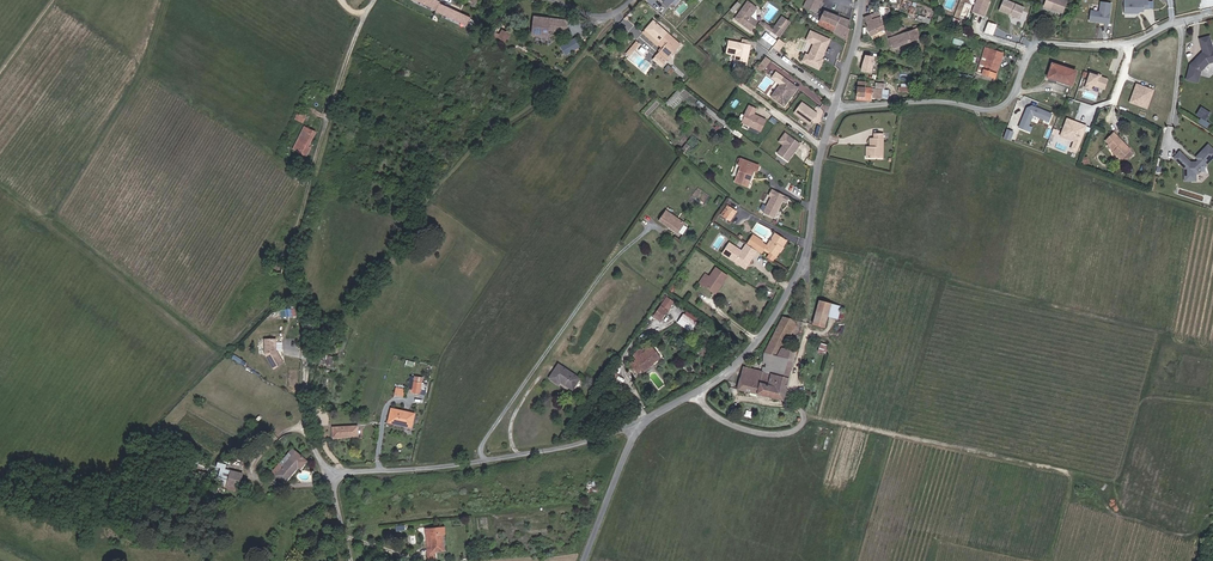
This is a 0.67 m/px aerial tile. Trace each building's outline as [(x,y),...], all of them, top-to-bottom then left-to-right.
[(439,3),(440,1),(437,0),(416,0),(436,9),(435,11),(467,25),(470,17),(439,3)] [(746,0),(733,18),(738,21),(739,20),(741,21),(741,23),(749,30),(756,20),(749,15),(755,7),(746,0)] [(819,0),(804,0),(802,5),(814,11),(819,0)] [(975,9),(984,11),(987,0),(978,0),(975,9)] [(1023,5),(1012,0),(1002,0),(999,6),(1008,11),(1011,10),(1012,13),(1017,16),(1023,5)] [(1143,8),(1148,8),(1148,0),(1123,0),(1123,13),(1143,13),(1143,8)] [(1089,21),(1109,23),(1111,2),(1100,1),(1099,10),(1089,9),(1089,21)] [(739,5),(737,2),(729,9),(732,12),(739,5)] [(816,23),(832,29),(838,15),(822,9),(816,23)] [(876,30),(884,27),(878,10),(870,13),(873,22),(876,30)] [(867,24),(873,22),(870,13),(864,16),(867,24)] [(566,27),(567,17),(559,17),(559,16),(540,15),(539,24),(536,23),(536,35),(545,36),(546,30),(548,30),(549,27),(566,27)] [(780,15),(775,22),(784,28),(789,21),(780,15)] [(665,58),(679,41),(652,20),(641,33),(655,44),(659,40),(663,44),(657,51),(665,58)] [(758,20),(757,22),(763,27),(764,25),(770,29),(771,27),(763,22),(762,23),(758,20)] [(784,28),(775,22),(771,27),(770,29),(778,36),(784,28)] [(869,32),(876,30),(873,22),(867,24),(868,28),(869,32)] [(919,37),(916,27),(899,25),(892,27),(885,29),(891,48),(915,40),(919,37)] [(808,29),(804,39),(809,41),(812,31),(808,29)] [(506,41),(510,35),(503,31),(502,34),(497,31),(495,34),(506,41)] [(804,53),(801,60),(817,66),(821,57),(819,56),(820,55),(819,53),(820,52),(822,51),(827,37),(812,31),(809,41),(812,42),(807,54),(804,53)] [(1198,37),(1200,41),(1209,38),(1207,33),(1198,37)] [(778,50),(784,42),(777,37),(771,46),(778,50)] [(560,45),(564,54),(579,47),(575,38),(560,45)] [(1200,41),(1204,50),(1191,62),(1189,76),(1200,78),(1202,67),(1210,59),(1212,58),(1212,46),(1209,38),(1200,41)] [(750,46),(749,50),(754,52),(756,43),(744,39),(742,44),(750,46)] [(733,66),(745,69),(747,58),(745,57),(746,55),(748,55),(749,50),(750,46),(742,44),(732,41),(730,50),(737,52),(733,66)] [(989,47),(980,72),(996,78),(1006,53),(989,47)] [(662,62),(665,58),(657,51),(654,55),(662,62)] [(871,72),(872,55),(861,54),(860,71),(871,72)] [(755,68),(761,71),(769,60),(764,56),(755,68)] [(1048,72),(1071,80),(1075,67),(1052,59),(1048,72)] [(1092,85),(1104,89),(1108,77),(1088,70),(1083,87),(1091,90),(1092,85)] [(771,96),(783,105),(796,89),(784,79),(771,96)] [(856,95),(880,95),(879,85),(864,85),(863,80),(856,81),(856,95)] [(1136,82),(1129,102),(1148,109),(1155,89),(1136,82)] [(684,102),(692,95),(681,85),(665,104),(669,108),(679,97),(682,100),(684,102)] [(684,102),(691,108),(698,101),(692,95),(684,102)] [(669,108),(672,111),(682,100),(679,97),(669,108)] [(800,101),(793,114),(810,123),(817,110),(800,101)] [(1028,103),(1018,127),(1027,131),(1031,120),(1035,122),(1037,117),(1048,121),(1052,112),(1028,103)] [(757,110),(750,106),(745,116),(746,117),(742,124),(761,132),(766,121),(757,116),(756,117),(754,116),(757,110)] [(1203,120),(1208,112),(1199,106),(1194,114),(1203,120)] [(296,119),(305,123),(309,114),(300,110),(296,119)] [(1065,118),(1060,137),(1072,141),(1070,149),(1079,152),(1087,124),(1065,118)] [(1143,125),(1141,131),(1152,136),(1154,131),(1143,125)] [(313,139),(317,134),(305,126),(302,131),(313,139)] [(734,134),(732,132),(727,127),(723,131),(731,138),(734,134)] [(1120,159),(1131,149),(1113,129),(1105,136),(1108,140),(1105,142),(1111,148),(1115,153),(1120,159)] [(309,147),(313,139),(302,131),(297,139),(309,147)] [(866,156),(883,156),(883,131),(876,131),(876,136),(872,137),(872,144),(869,144),(866,144),(866,156)] [(788,161),(800,143),(790,136),(777,153),(788,161)] [(292,147),(306,156),(311,149),(309,147),(297,139),(292,147)] [(1177,149),(1171,155),(1178,162),(1182,162),(1182,178),(1188,178),(1188,171),(1192,171),(1195,171),(1199,167),(1198,162),(1200,160),(1203,162),(1212,151),(1212,148),(1206,141),(1194,153),(1196,156),(1194,158),(1188,160),(1177,149)] [(759,180),(762,172),(740,162),(733,180),(739,182),(736,189),(748,194),(754,179),(759,180)] [(791,183),(785,193),(800,203),(803,198),(797,195),(801,189),(791,183)] [(762,213),(775,218),(782,200),(786,202),(788,196),(771,189),(762,213)] [(719,217),(721,218),(728,208),(726,207),(719,217)] [(721,218),(728,223),(735,212),(728,208),(721,218)] [(659,219),(677,232),(685,222),(666,209),(659,219)] [(779,233),(768,247),(753,234),(746,243),(757,250),(763,253),(767,248),(772,252),(770,255),(774,259),(779,252),(784,246),(788,241),(779,233)] [(752,254),(754,255),(757,250),(746,243),(742,250),(729,242),(722,253),(741,265),(744,260),(746,260),(749,262),(752,258),(752,256),(752,254)] [(779,252),(783,255),(788,249),(784,246),(779,252)] [(273,275),(285,277),(286,258),(275,257),(273,275)] [(741,265),(746,268),(749,262),(746,260),(744,260),(741,265)] [(721,281),(723,282),(729,274),(717,265),(709,276),(705,272),(698,281),(704,285),(706,283),(716,289),(721,281)] [(653,314),(660,319),(672,302),(665,297),(653,314)] [(813,324),(823,326),(830,303),(820,300),(813,324)] [(283,317),(296,315),(295,307),(281,310),(283,317)] [(680,322),(692,329),(698,320),(686,312),(680,322)] [(793,349),(782,346),(796,319),(781,315),(764,353),(761,371),(742,365),(738,388),(782,399),(793,349)] [(277,352),(277,341),(265,341),(266,356),(275,371),(285,365),(277,352)] [(828,344),(820,343),(818,351),(826,353),(828,344)] [(654,364),(663,358),(653,344),(643,352),(639,347),(633,352),(636,356),(631,361),(637,369),(643,364),(644,366),(651,361),(654,364)] [(574,387),(582,375),(561,361),(551,376),(559,381),(561,378),(574,387)] [(650,374),(657,369),(654,364),(651,361),(644,366),(650,374)] [(414,391),(424,393),(426,382),(416,381),(414,391)] [(396,395),(406,396),(407,388),(397,387),(396,395)] [(391,421),(408,425),(411,413),(393,408),(391,421)] [(334,434),(358,433),(358,422),(333,423),(334,434)] [(290,456),(274,477),(283,484),(297,466),(300,469),(305,462),(290,449),(287,453),(290,456)] [(274,477),(290,456),(287,453),(271,474),(274,477)] [(236,489),(237,489),(240,478),(229,477),(228,483),(219,481),(218,488),(235,492),(236,489)] [(436,553),(447,551),(445,535),(447,535),(446,526),(429,528),(429,537),(434,537),(436,553)]
